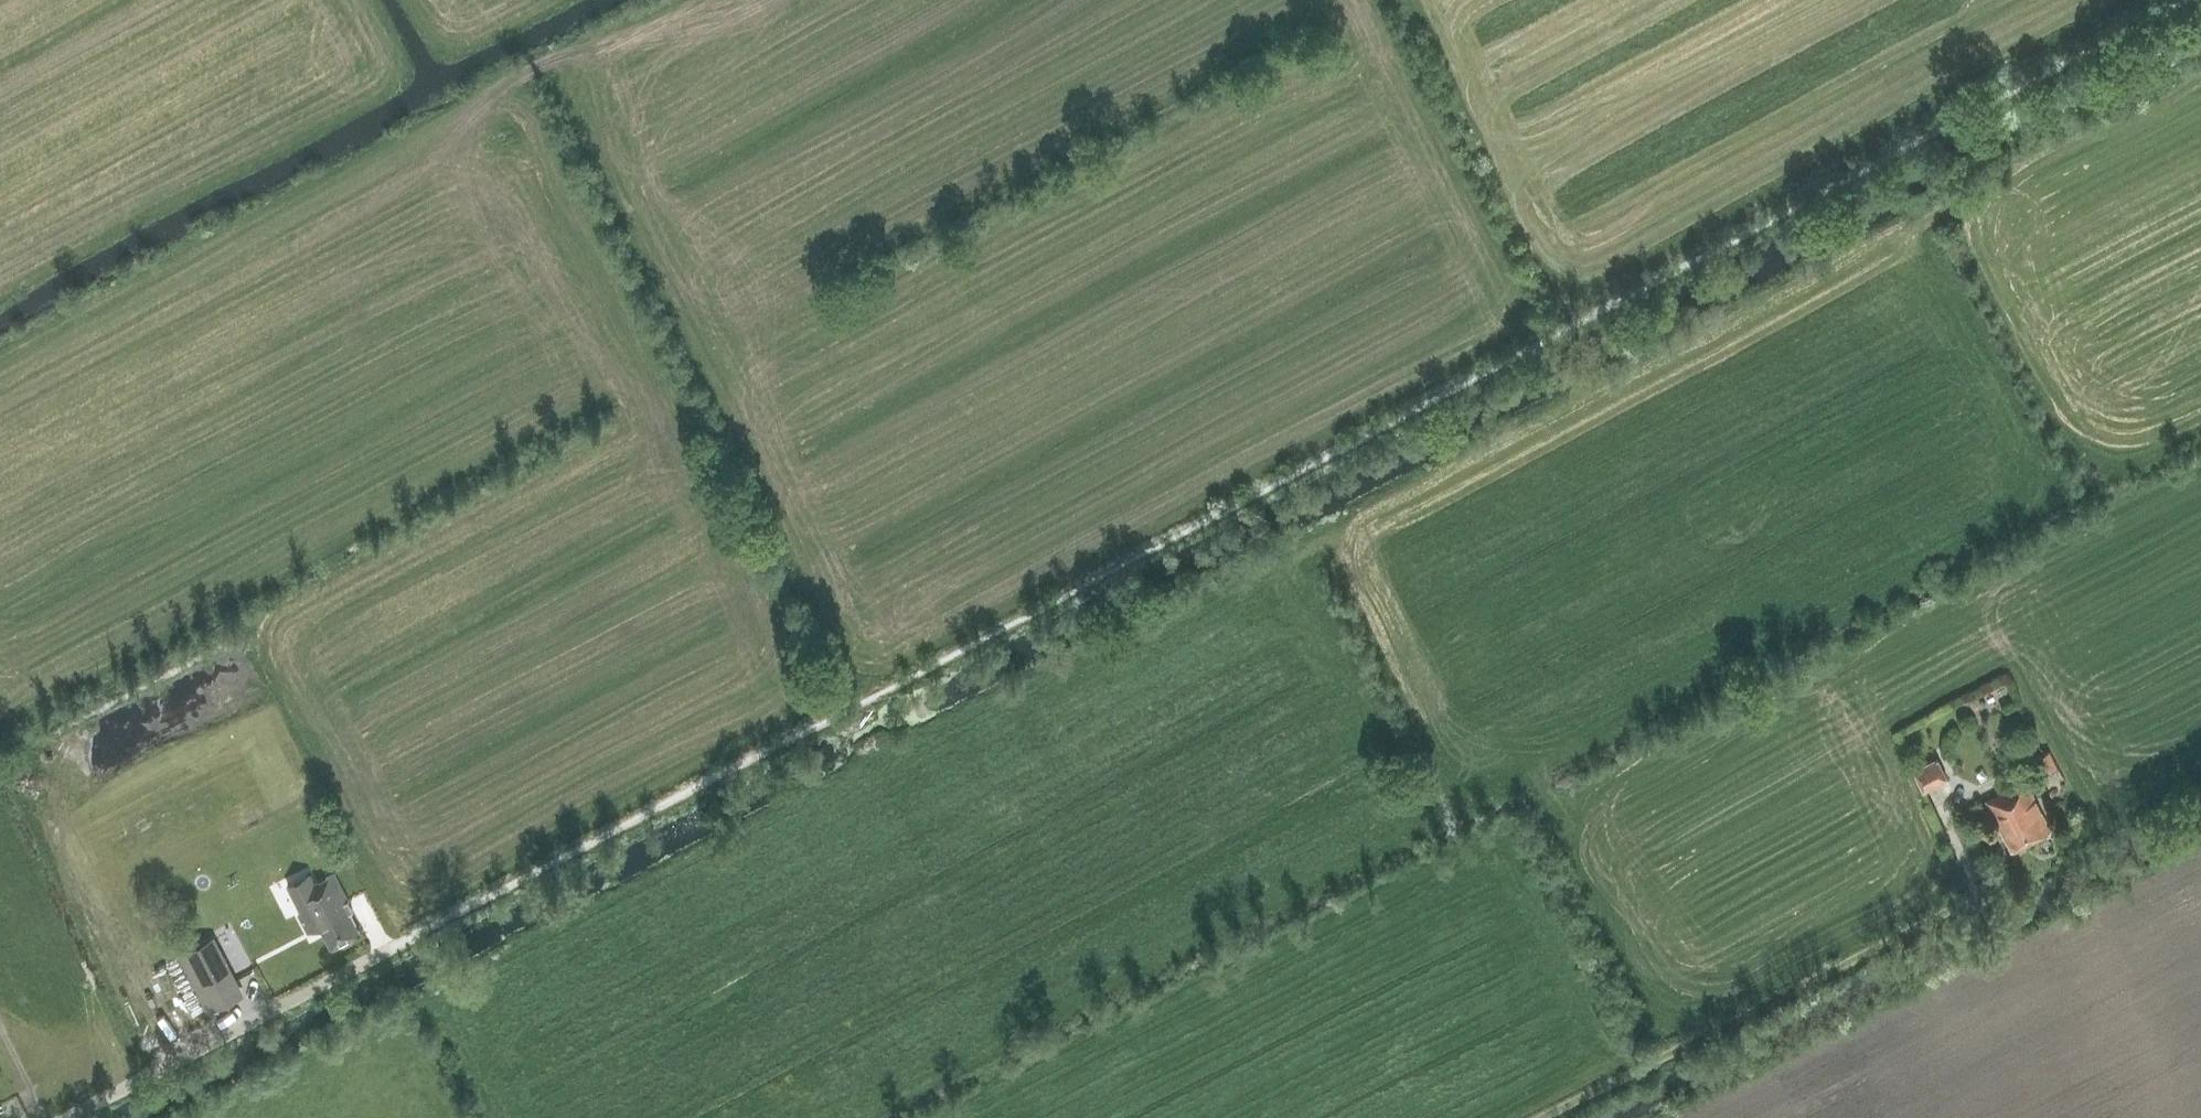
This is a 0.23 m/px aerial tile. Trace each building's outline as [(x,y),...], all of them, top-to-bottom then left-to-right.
[(2057,767),(2049,753),(2040,758),(2047,772),(2057,767)] [(1947,778),(1938,757),(1925,763),(1921,755),(1908,762),(1922,790),(1947,778)] [(2011,850),(2051,830),(2026,780),(1986,800),(2011,850)] [(298,892),(292,895),(302,913),(298,914),(308,933),(316,929),(320,927),(331,948),(360,934),(349,912),(353,910),(334,873),(298,892)] [(211,939),(176,957),(197,999),(232,981),(211,939)]
